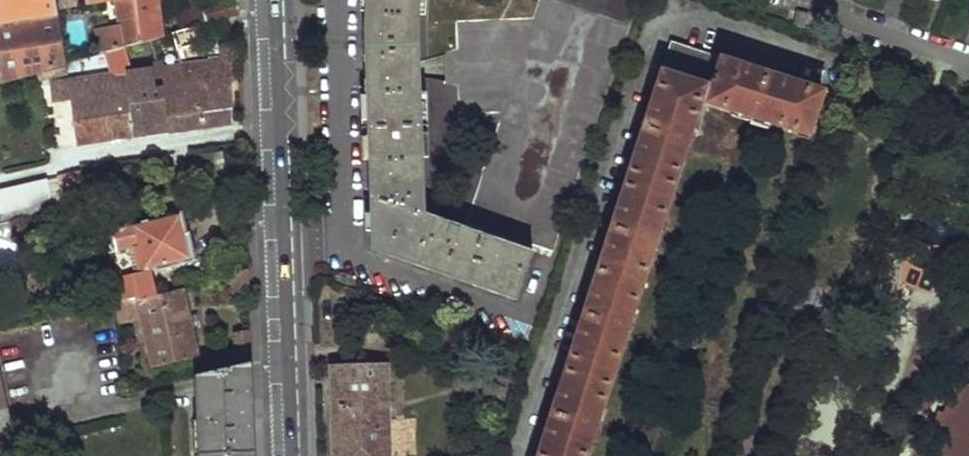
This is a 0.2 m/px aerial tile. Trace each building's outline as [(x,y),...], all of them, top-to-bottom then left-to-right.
[(56,15),(54,0),(0,0),(0,24),(56,15)] [(124,48),(143,42),(136,0),(116,0),(124,48)] [(143,42),(166,36),(160,0),(136,0),(143,42)] [(209,24),(239,15),(238,0),(228,0),(204,7),(209,24)] [(371,249),(450,276),(517,299),(533,250),(423,213),(417,35),(417,17),(420,0),(368,0),(365,41),(365,61),(366,80),(369,190),(371,249)] [(178,22),(181,32),(197,27),(209,24),(206,13),(178,22)] [(0,24),(0,83),(64,65),(56,15),(0,24)] [(175,33),(177,50),(201,44),(197,27),(181,32),(175,33)] [(90,36),(93,57),(100,55),(98,34),(90,36)] [(540,455),(586,455),(701,98),(821,136),(834,94),(672,42),(540,455)] [(106,53),(111,76),(126,74),(129,74),(124,48),(106,53)] [(193,64),(202,125),(235,120),(226,59),(193,64)] [(158,69),(168,130),(202,125),(193,64),(158,69)] [(126,74),(135,135),(168,130),(158,69),(129,74),(126,74)] [(97,78),(107,139),(135,135),(126,74),(111,76),(97,78)] [(72,99),(79,143),(107,139),(97,78),(50,85),(52,102),(72,99)] [(53,203),(55,209),(71,205),(64,179),(49,183),(53,203)] [(49,183),(0,194),(0,208),(2,215),(53,203),(49,183)] [(106,229),(121,299),(134,296),(135,299),(156,294),(151,271),(198,260),(191,231),(189,232),(184,210),(106,229)] [(139,319),(151,368),(200,356),(184,288),(156,294),(135,299),(134,296),(121,299),(116,300),(117,317),(138,313),(139,319)] [(117,317),(118,325),(139,319),(138,313),(117,317)] [(393,318),(390,325),(410,333),(412,326),(393,318)] [(418,320),(414,331),(425,335),(428,324),(418,320)] [(235,335),(236,366),(251,362),(250,332),(235,335)] [(253,417),(251,362),(236,366),(196,375),(198,420),(194,420),(196,455),(255,455),(253,417)] [(333,455),(391,455),(388,362),(330,364),(333,455)] [(17,442),(0,371),(0,446),(17,442)] [(954,382),(944,416),(938,414),(925,455),(926,455),(968,455),(968,387),(954,382)]
